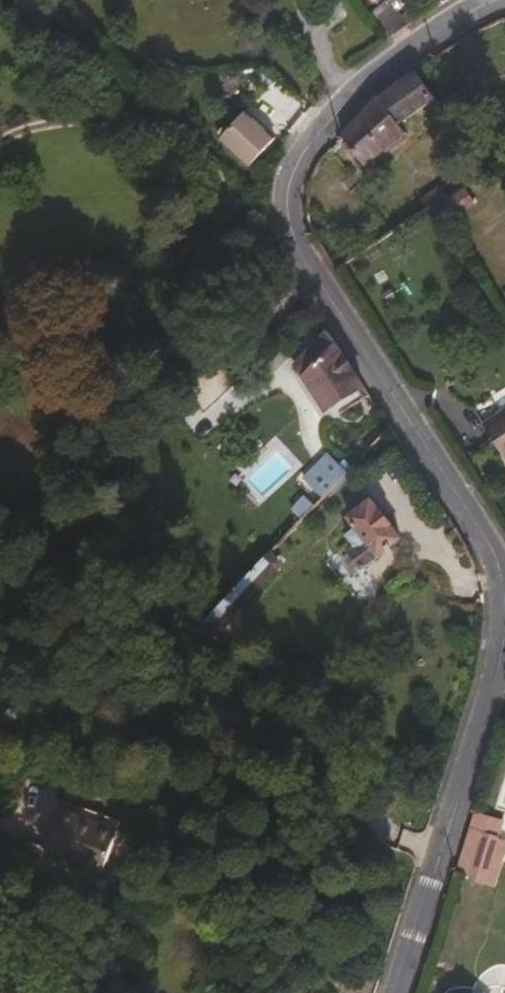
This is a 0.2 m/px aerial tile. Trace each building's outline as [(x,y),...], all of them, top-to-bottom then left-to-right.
[(443,4),(440,0),(427,0),(422,4),(428,13),(443,4)] [(365,167),(405,135),(399,126),(436,98),(417,71),(388,92),(378,99),(343,137),(365,167)] [(265,153),(278,139),(249,111),(230,132),(225,128),(221,133),(225,136),(225,139),(253,166),(264,154),(265,153)] [(441,222),(472,202),(463,188),(432,209),(441,222)] [(353,370),(329,334),(297,366),(306,377),(328,410),(347,399),(353,407),(370,396),(353,370)] [(483,424),(504,456),(504,409),(483,424)] [(323,495),(352,466),(345,461),(341,465),(334,458),(310,484),(323,495)] [(358,574),(403,538),(372,498),(349,516),(360,531),(350,538),(357,546),(350,551),(355,557),(349,563),(358,574)] [(237,633),(234,612),(284,562),(271,549),(196,625),(244,656),(252,644),(237,633)] [(125,815),(88,801),(84,810),(122,824),(125,815)] [(108,864),(122,824),(84,810),(62,804),(49,842),(108,864)] [(487,835),(504,840),(504,838),(504,822),(491,819),(487,835)] [(472,881),(495,889),(504,860),(504,841),(487,835),(472,881)]
